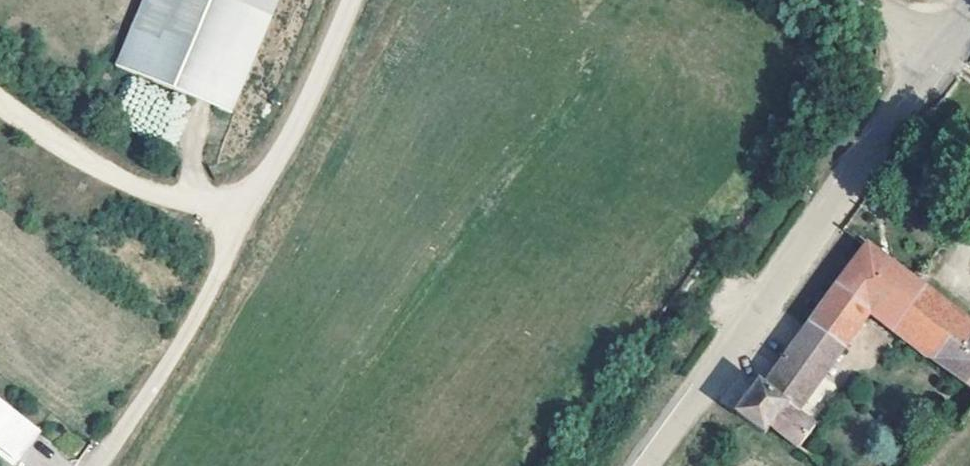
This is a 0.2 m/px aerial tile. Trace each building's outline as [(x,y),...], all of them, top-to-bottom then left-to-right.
[(275,0),(137,0),(110,63),(227,112),(275,0)] [(969,388),(969,324),(869,247),(840,286),(873,312),(969,388)] [(801,411),(873,312),(840,286),(766,386),(760,381),(737,412),(764,434),(770,426),(797,447),(816,423),(801,411)] [(19,462),(39,434),(0,406),(0,448),(19,462)]
